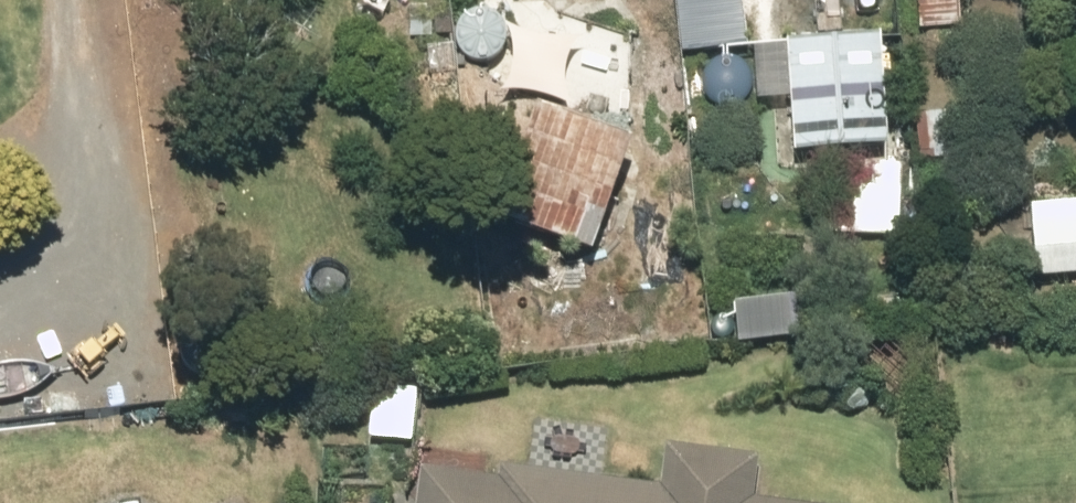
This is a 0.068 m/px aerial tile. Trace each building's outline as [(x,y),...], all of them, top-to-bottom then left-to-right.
[(700,35),(744,31),(741,0),(696,0),(700,35)] [(920,18),(960,15),(959,0),(919,0),(920,18)] [(415,3),(415,16),(435,17),(435,4),(415,3)] [(880,21),(786,25),(791,135),(885,131),(880,21)] [(627,112),(534,81),(494,202),(587,232),(627,112)] [(922,116),(924,159),(961,158),(958,114),(922,116)] [(1037,290),(1075,286),(1075,189),(1027,193),(1037,290)] [(791,291),(735,295),(738,329),(794,324),(791,291)] [(740,496),(746,453),(672,443),(667,485),(508,464),(506,477),(506,478),(430,468),(426,502),(796,502),(740,496)]
